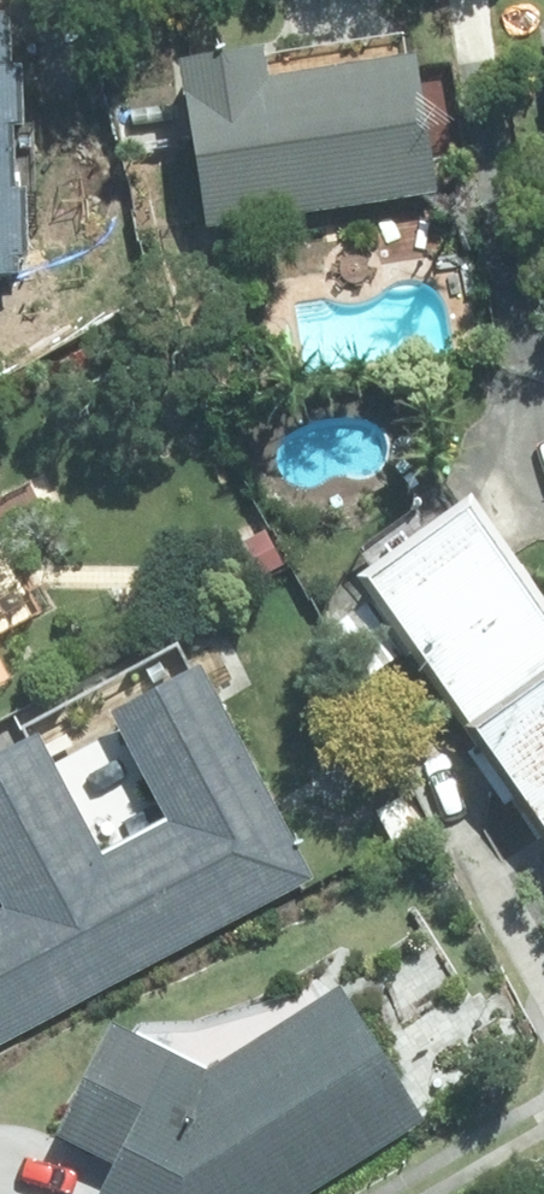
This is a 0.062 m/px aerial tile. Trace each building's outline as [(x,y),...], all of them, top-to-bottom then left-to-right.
[(0,26),(0,51),(38,48),(36,23),(0,26)] [(195,235),(430,198),(408,62),(255,88),(250,54),(168,67),(195,235)] [(543,683),(543,631),(446,503),(412,529),(400,511),(342,557),(354,573),(338,587),(460,746),(543,683)] [(250,774),(192,666),(101,714),(159,822),(95,857),(30,733),(0,748),(0,1040),(304,880),(250,774)] [(460,746),(543,857),(543,683),(460,746)] [(396,800),(367,814),(379,841),(408,827),(396,800)] [(331,988),(192,1076),(93,1032),(43,1141),(102,1169),(91,1193),(303,1193),(416,1123),(331,988)]
